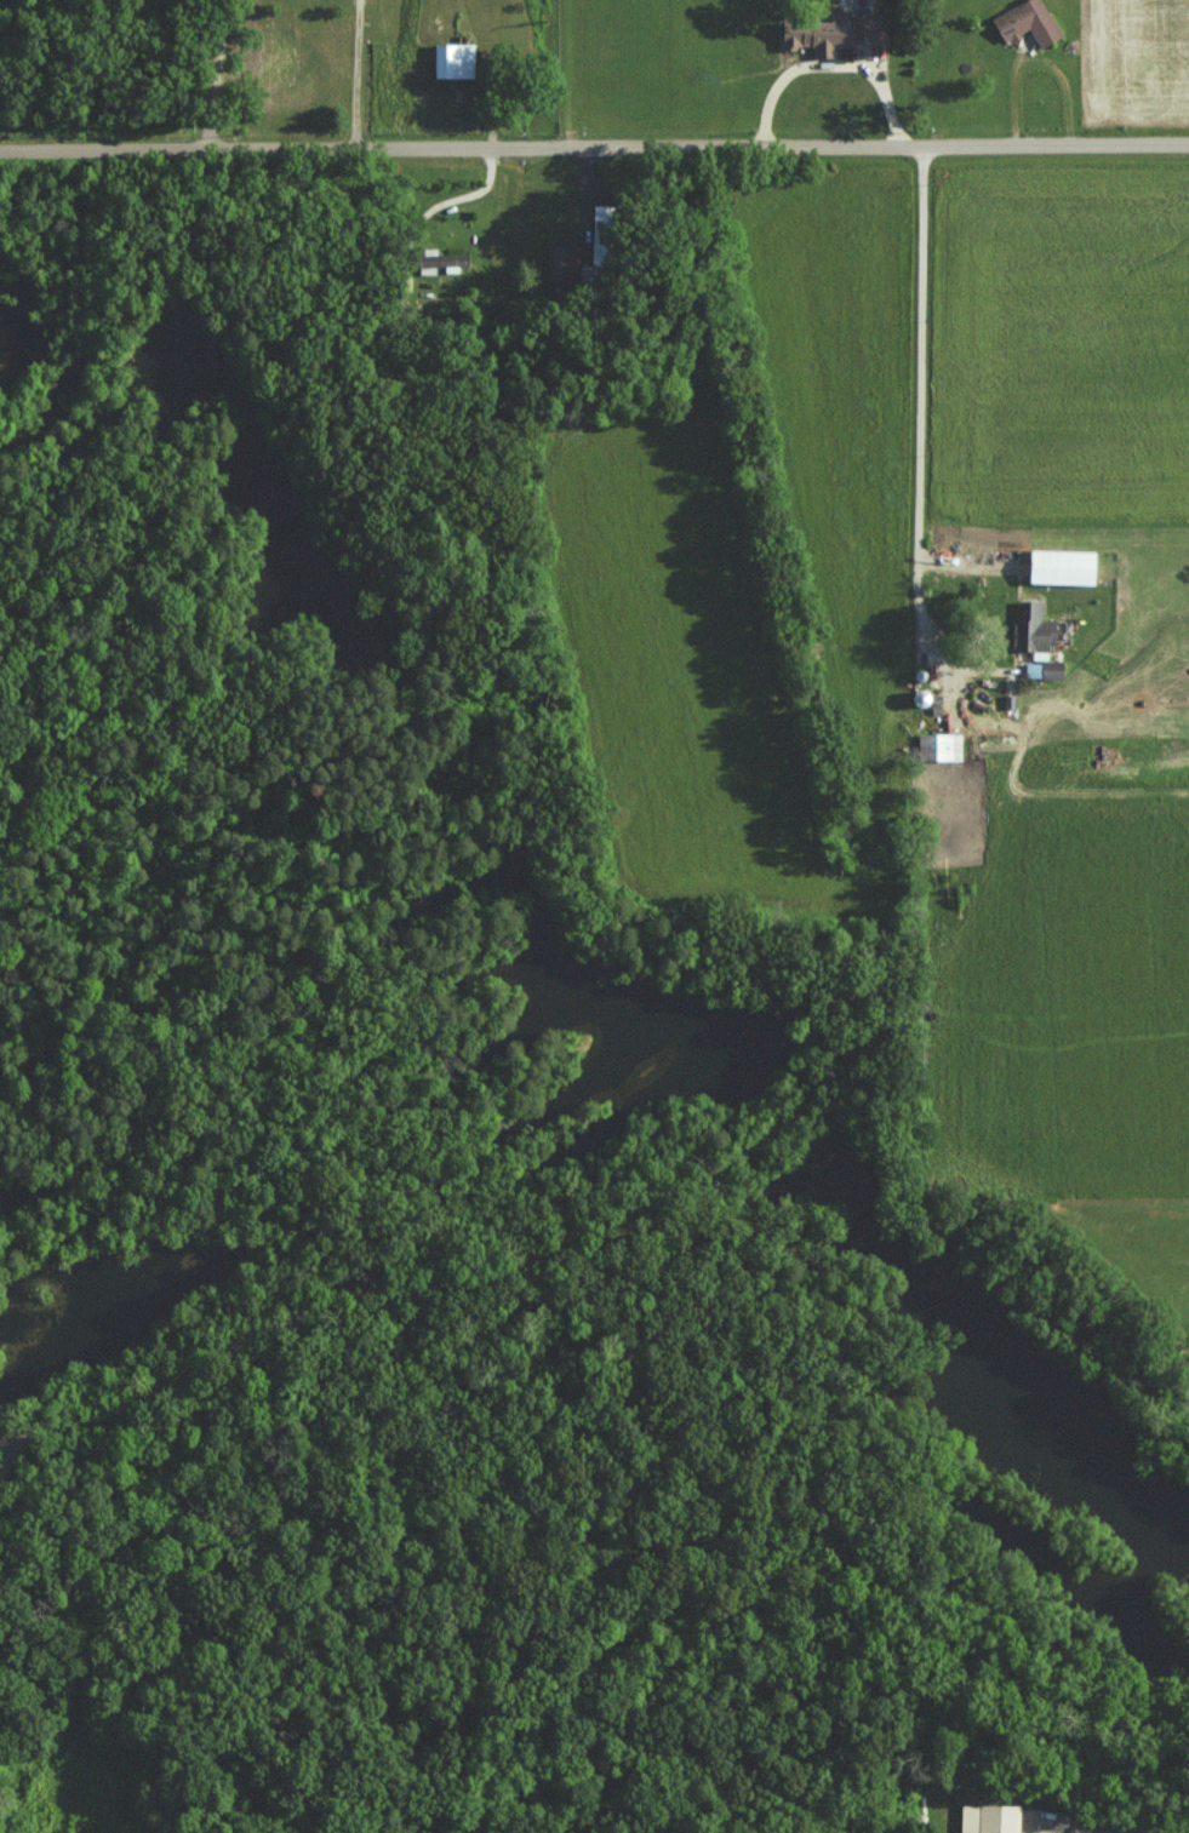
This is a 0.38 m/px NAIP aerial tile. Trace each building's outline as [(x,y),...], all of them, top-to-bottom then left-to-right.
[(1002,43),(1029,30),(1037,48),(1059,37),(1041,0),(1025,0),(990,17),(1002,43)] [(779,23),(780,48),(811,47),(812,57),(832,56),(832,46),(842,45),(842,42),(869,41),(867,12),(851,13),(851,27),(840,27),(840,21),(779,23)] [(431,43),(432,77),(473,77),(472,43),(431,43)] [(545,280),(570,281),(571,245),(546,245),(545,280)] [(465,255),(419,254),(418,274),(434,274),(434,269),(456,270),(456,265),(465,265),(465,255)] [(1026,583),(1091,584),(1092,552),(1027,549),(1026,583)] [(1041,619),(1041,600),(1018,600),(1018,622),(1012,622),(1011,647),(1032,648),(1031,659),(1046,660),(1047,645),(1053,645),(1054,619),(1041,619)] [(916,734),(917,761),(961,760),(961,733),(916,734)] [(1019,1806),(961,1804),(959,1832),(1018,1832),(1019,1806)]
